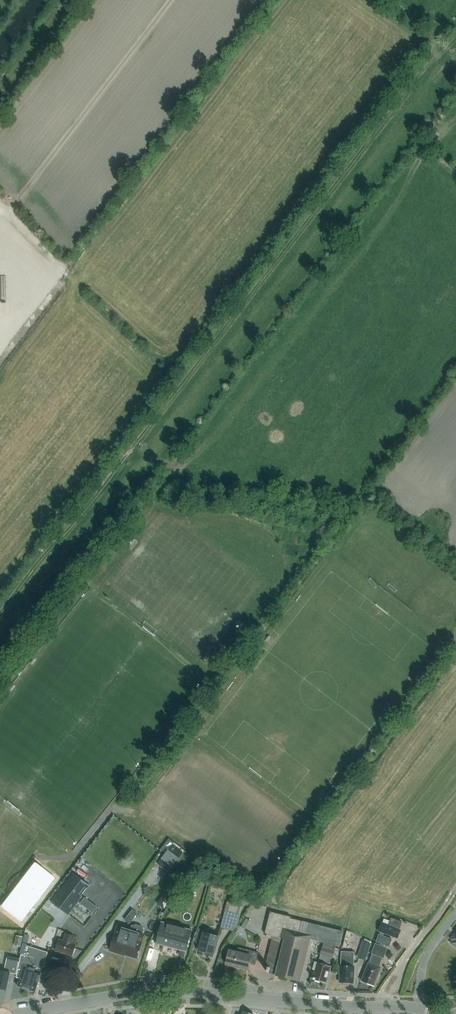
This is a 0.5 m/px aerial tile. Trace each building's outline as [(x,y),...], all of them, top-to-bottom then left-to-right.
[(158,864),(169,872),(183,853),(172,845),(166,852),(165,854),(158,864)] [(2,906),(22,921),(55,878),(35,862),(2,906)] [(199,865),(195,870),(206,879),(210,873),(199,865)] [(87,888),(89,885),(75,874),(53,903),(67,914),(81,895),(87,888)] [(91,890),(89,894),(95,897),(93,901),(102,905),(105,897),(91,890)] [(85,897),(80,903),(93,913),(97,907),(85,897)] [(227,901),(225,910),(240,914),(243,905),(227,901)] [(138,914),(133,911),(125,921),(130,924),(138,914)] [(226,931),(231,913),(225,912),(221,929),(226,931)] [(265,968),(277,970),(275,976),(300,982),(310,944),(309,944),(310,939),(324,942),(337,946),(339,946),(343,932),(290,919),(291,917),(271,912),(265,934),(273,936),(268,956),(265,968)] [(382,922),(378,930),(398,938),(401,930),(399,929),(402,922),(390,917),(388,924),(382,922)] [(156,944),(186,953),(192,930),(162,922),(156,944)] [(132,927),(131,931),(118,927),(111,949),(129,955),(129,956),(137,959),(144,936),(143,935),(144,931),(141,927),(136,925),(132,927)] [(214,955),(219,938),(203,934),(203,935),(195,933),(193,942),(201,944),(199,951),(205,953),(204,956),(212,958),(213,955),(214,955)] [(64,941),(59,940),(56,950),(73,956),(76,945),(72,944),(75,936),(66,934),(64,941)] [(383,958),(387,948),(383,946),(384,945),(389,947),(392,939),(379,934),(376,942),(381,944),(380,945),(375,944),(372,954),(373,954),(369,964),(362,981),(374,985),(378,974),(379,973),(380,970),(380,969),(380,968),(378,967),(382,957),(383,958)] [(21,947),(23,937),(16,935),(14,945),(21,947)] [(371,944),(362,941),(357,958),(366,960),(371,944)] [(324,942),(322,947),(335,951),(337,946),(324,942)] [(20,979),(18,986),(36,992),(48,952),(27,946),(24,955),(21,954),(16,977),(20,979)] [(322,947),(321,954),(319,963),(315,962),(313,969),(316,970),(314,980),(326,983),(331,966),(328,966),(331,957),(333,958),(335,951),(322,947)] [(258,953),(239,948),(238,952),(230,950),(226,965),(247,970),(249,964),(255,965),(258,953)] [(341,966),(340,966),(340,974),(341,974),(340,983),(342,983),(343,984),(346,984),(348,983),(354,983),(354,972),(355,970),(354,969),(354,967),(355,953),(341,952),(341,966)] [(8,957),(4,971),(0,970),(0,989),(6,990),(10,973),(15,974),(19,959),(8,957)]
